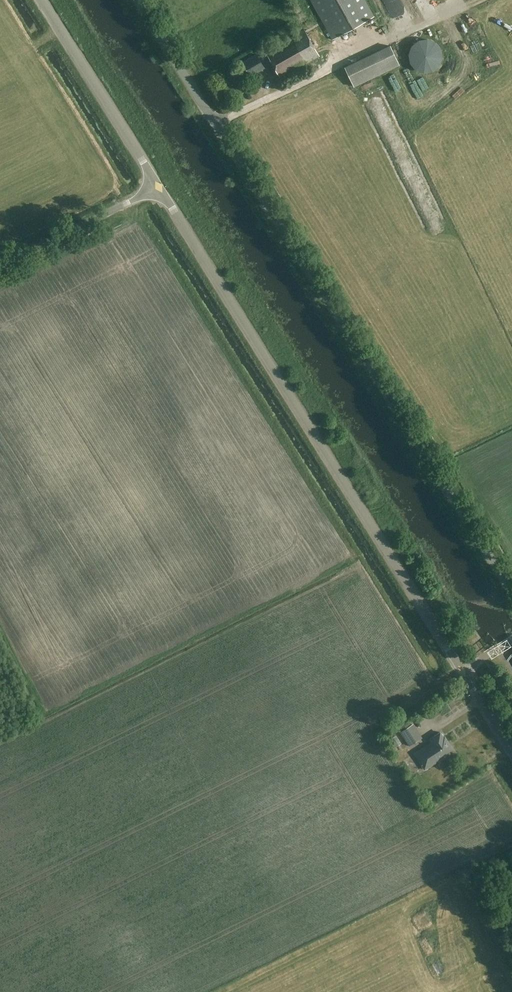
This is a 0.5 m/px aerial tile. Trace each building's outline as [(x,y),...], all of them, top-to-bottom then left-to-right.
[(367,0),(312,0),(333,39),(375,16),(367,0)] [(391,10),(403,5),(401,0),(387,0),(391,10)] [(307,34),(305,29),(264,51),(265,52),(257,56),(257,55),(242,63),(249,76),(264,68),(264,67),(272,63),(283,82),(322,61),(307,34)] [(400,65),(390,46),(345,67),(354,87),(400,65)] [(411,725),(407,720),(399,726),(402,731),(400,732),(409,745),(422,737),(413,723),(411,725)] [(444,737),(440,732),(430,739),(432,742),(414,754),(424,770),(444,757),(443,755),(451,749),(449,745),(450,744),(445,737),(444,737)]
